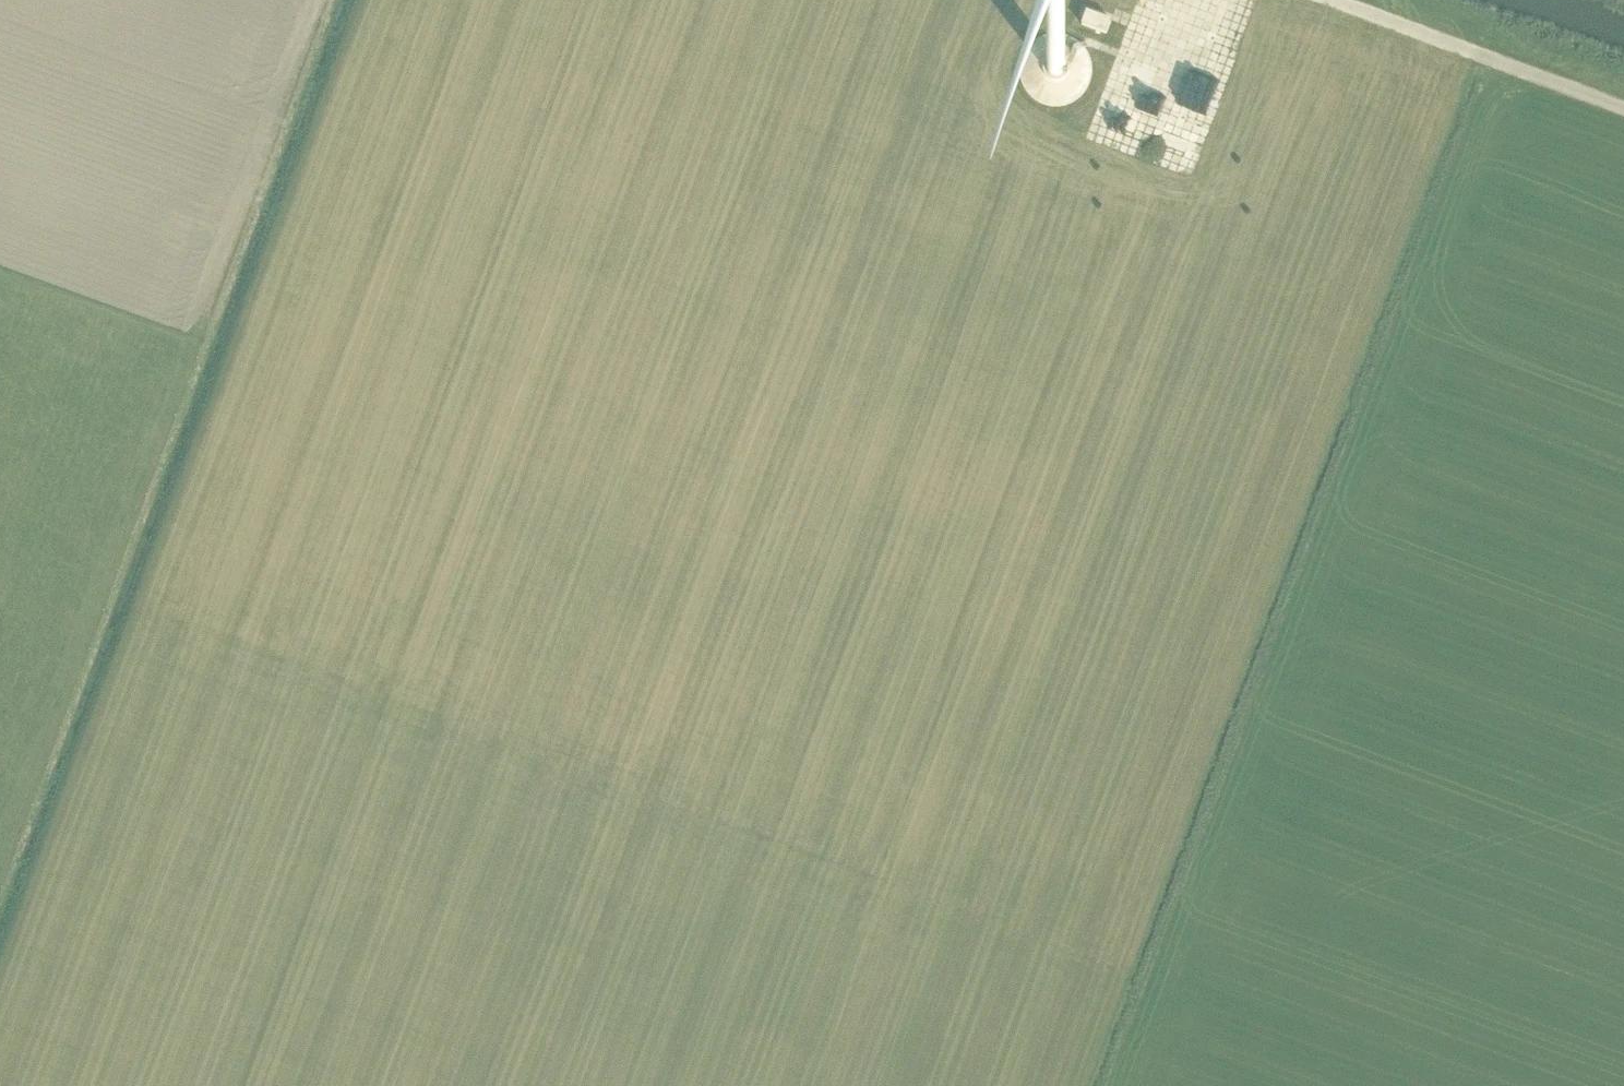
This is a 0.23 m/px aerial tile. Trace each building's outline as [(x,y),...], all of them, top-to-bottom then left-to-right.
[(1111,18),(1089,10),(1084,23),(1109,33),(1114,19),(1111,18)] [(1058,55),(1057,55),(1056,55),(1055,55),(1054,56),(1053,56),(1052,56),(1051,57),(1050,58),(1049,58),(1048,59),(1048,60),(1047,60),(1046,61),(1046,62),(1046,63),(1045,64),(1045,65),(1045,66),(1045,67),(1045,68),(1045,69),(1045,70),(1046,71),(1046,72),(1046,73),(1047,74),(1048,75),(1048,76),(1049,76),(1050,77),(1051,77),(1052,78),(1053,78),(1054,79),(1055,79),(1056,79),(1057,79),(1058,79),(1059,79),(1060,79),(1061,78),(1062,78),(1062,77),(1063,77),(1064,76),(1065,76),(1066,75),(1066,74),(1067,73),(1067,72),(1068,71),(1068,70),(1068,69),(1068,68),(1068,67),(1068,66),(1068,65),(1068,64),(1068,63),(1067,62),(1067,61),(1066,60),(1065,59),(1064,58),(1063,58),(1062,57),(1062,56),(1061,56),(1060,56),(1059,56),(1058,55)]
